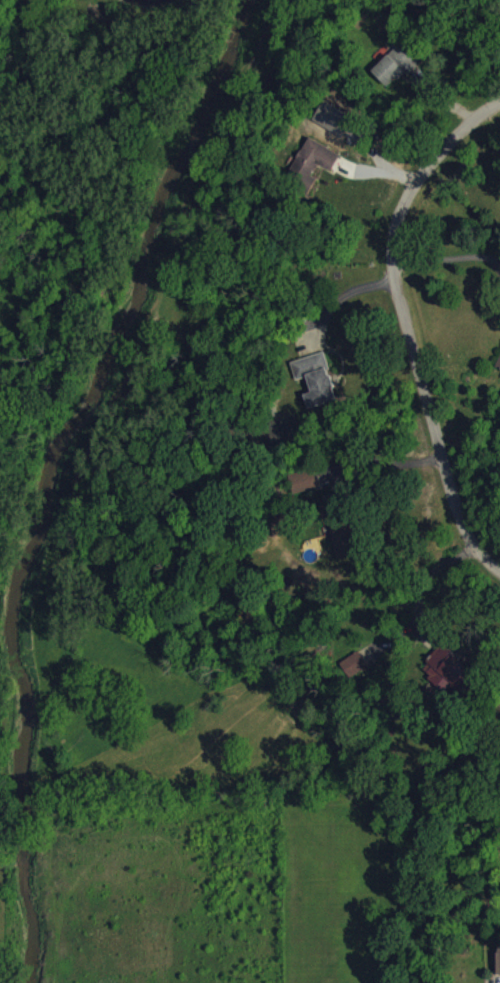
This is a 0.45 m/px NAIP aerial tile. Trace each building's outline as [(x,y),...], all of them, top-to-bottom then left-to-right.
[(388,100),(416,74),(395,52),(385,61),(389,65),(371,82),(388,100)] [(288,188),(312,200),(317,189),(313,187),(318,176),(332,183),(340,165),(308,149),(288,188)] [(295,391),(307,388),(311,404),(304,406),(308,420),(337,412),(324,364),(290,373),(295,391)] [(293,505),(319,500),(315,481),(289,486),(293,505)] [(338,571),(361,565),(355,544),(358,544),(355,532),(345,535),(338,509),(322,513),(331,547),(338,571)] [(428,692),(448,706),(453,699),(466,709),(475,696),(468,692),(475,682),(440,657),(423,681),(431,687),(428,692)] [(368,678),(359,663),(340,674),(349,690),(368,678)]
